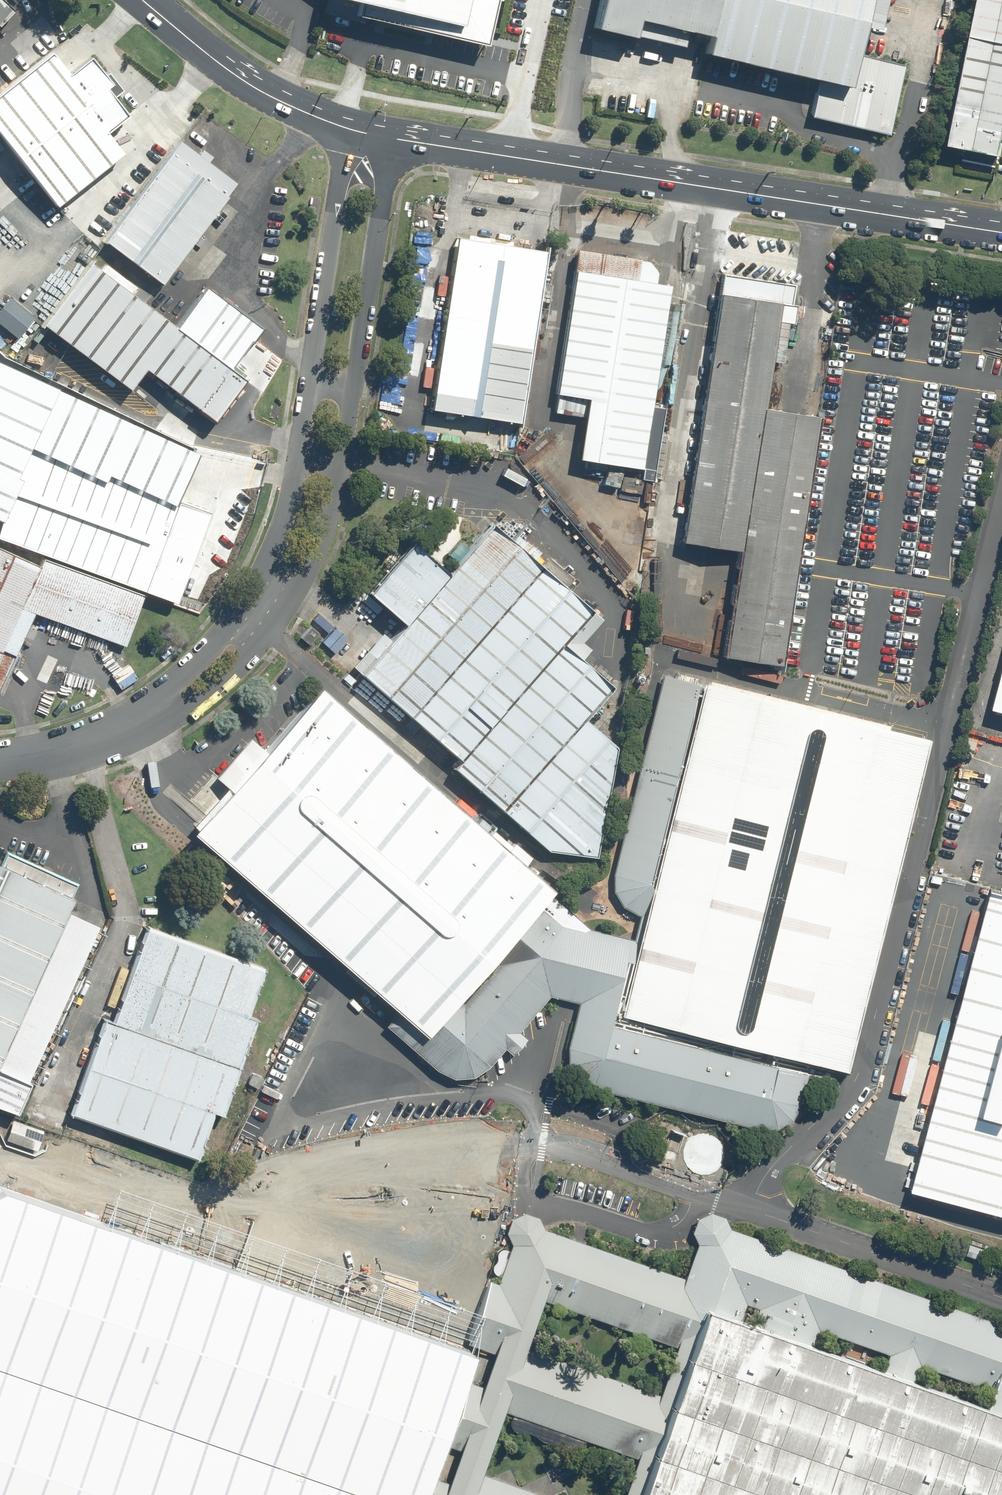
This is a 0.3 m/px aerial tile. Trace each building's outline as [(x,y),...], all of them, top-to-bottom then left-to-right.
[(3,0),(0,0),(0,22),(13,9),(3,0)] [(364,19),(490,47),(500,0),(368,0),(364,19)] [(597,31),(635,39),(640,20),(711,36),(707,55),(818,80),(810,116),(888,133),(903,64),(858,54),(871,0),(604,0),(597,31)] [(952,147),(1000,156),(1001,143),(1001,0),(980,0),(952,147)] [(0,94),(0,141),(11,156),(52,209),(120,156),(103,135),(130,114),(86,57),(67,71),(53,53),(0,94)] [(238,182),(181,140),(105,244),(162,286),(238,182)] [(0,141),(0,165),(11,156),(0,141)] [(518,422),(545,248),(457,235),(431,409),(518,422)] [(657,261),(579,250),(557,392),(587,396),(577,459),(641,468),(668,285),(653,283),(657,261)] [(214,418),(244,379),(230,368),(175,326),(90,262),(43,323),(131,390),(148,368),(214,418)] [(205,287),(175,326),(230,368),(260,329),(205,287)] [(682,541),(737,549),(778,303),(720,294),(682,541)] [(207,512),(180,501),(200,455),(0,361),(0,521),(3,522),(0,531),(0,538),(173,602),(207,512)] [(724,656),(782,665),(820,417),(763,410),(724,656)] [(361,675),(411,718),(543,566),(493,523),(450,572),(406,624),(361,675)] [(369,592),(406,624),(450,572),(413,540),(369,592)] [(31,603),(124,641),(142,597),(44,556),(41,564),(0,547),(0,677),(31,603)] [(461,761),(564,642),(593,609),(543,566),(411,718),(461,761)] [(584,719),(614,685),(564,642),(461,761),(454,769),(504,812),(584,719)] [(778,1127),(790,1121),(798,1106),(807,1074),(608,1024),(625,961),(632,963),(618,1015),(841,1071),(924,738),(703,680),(650,890),(647,882),(695,684),(664,676),(613,874),(614,891),(624,907),(644,916),(637,941),(591,929),(550,894),(554,888),(321,686),(195,832),(400,1012),(387,1025),(440,1070),(454,1078),(474,1076),(489,1064),(549,996),(579,1004),(567,1049),(569,1064),(576,1078),(590,1088),(759,1128),(778,1127)] [(549,851),(597,857),(617,746),(584,719),(504,812),(549,851)] [(21,1112),(36,1079),(26,1074),(95,925),(65,911),(77,885),(7,853),(1,866),(0,866),(0,1103),(21,1112)] [(989,886),(961,990),(958,1003),(954,1018),(951,1029),(948,1039),(946,1049),(943,1057),(940,1070),(937,1083),(933,1095),(930,1107),(928,1117),(924,1132),(922,1140),(918,1153),(915,1166),(912,1177),(909,1186),(1001,1210),(1001,889),(989,886)] [(105,1018),(72,1114),(199,1158),(216,1111),(224,1114),(257,1018),(249,1015),(265,968),(148,928),(116,1022),(105,1018)] [(44,1131),(13,1119),(6,1137),(37,1149),(44,1131)] [(677,1154),(678,1158),(681,1160),(684,1162),(688,1163),(692,1162),(695,1160),(697,1157),(699,1154),(699,1150),(698,1147),(696,1144),(693,1142),(689,1141),(686,1141),(682,1142),(680,1144),(678,1147),(677,1151),(677,1154)] [(705,1163),(706,1166),(709,1169),(712,1171),(716,1171),(719,1171),(723,1169),(725,1166),(727,1163),(727,1159),(726,1155),(724,1152),(721,1150),(717,1149),(714,1149),(710,1150),(707,1153),(705,1156),(704,1159),(705,1163)] [(704,1219),(684,1277),(519,1219),(496,1283),(485,1322),(125,1193),(115,1227),(8,1193),(0,1197),(0,1494),(547,1494),(480,1472),(497,1424),(631,1471),(623,1494),(1001,1494),(1001,1324),(704,1219)]
